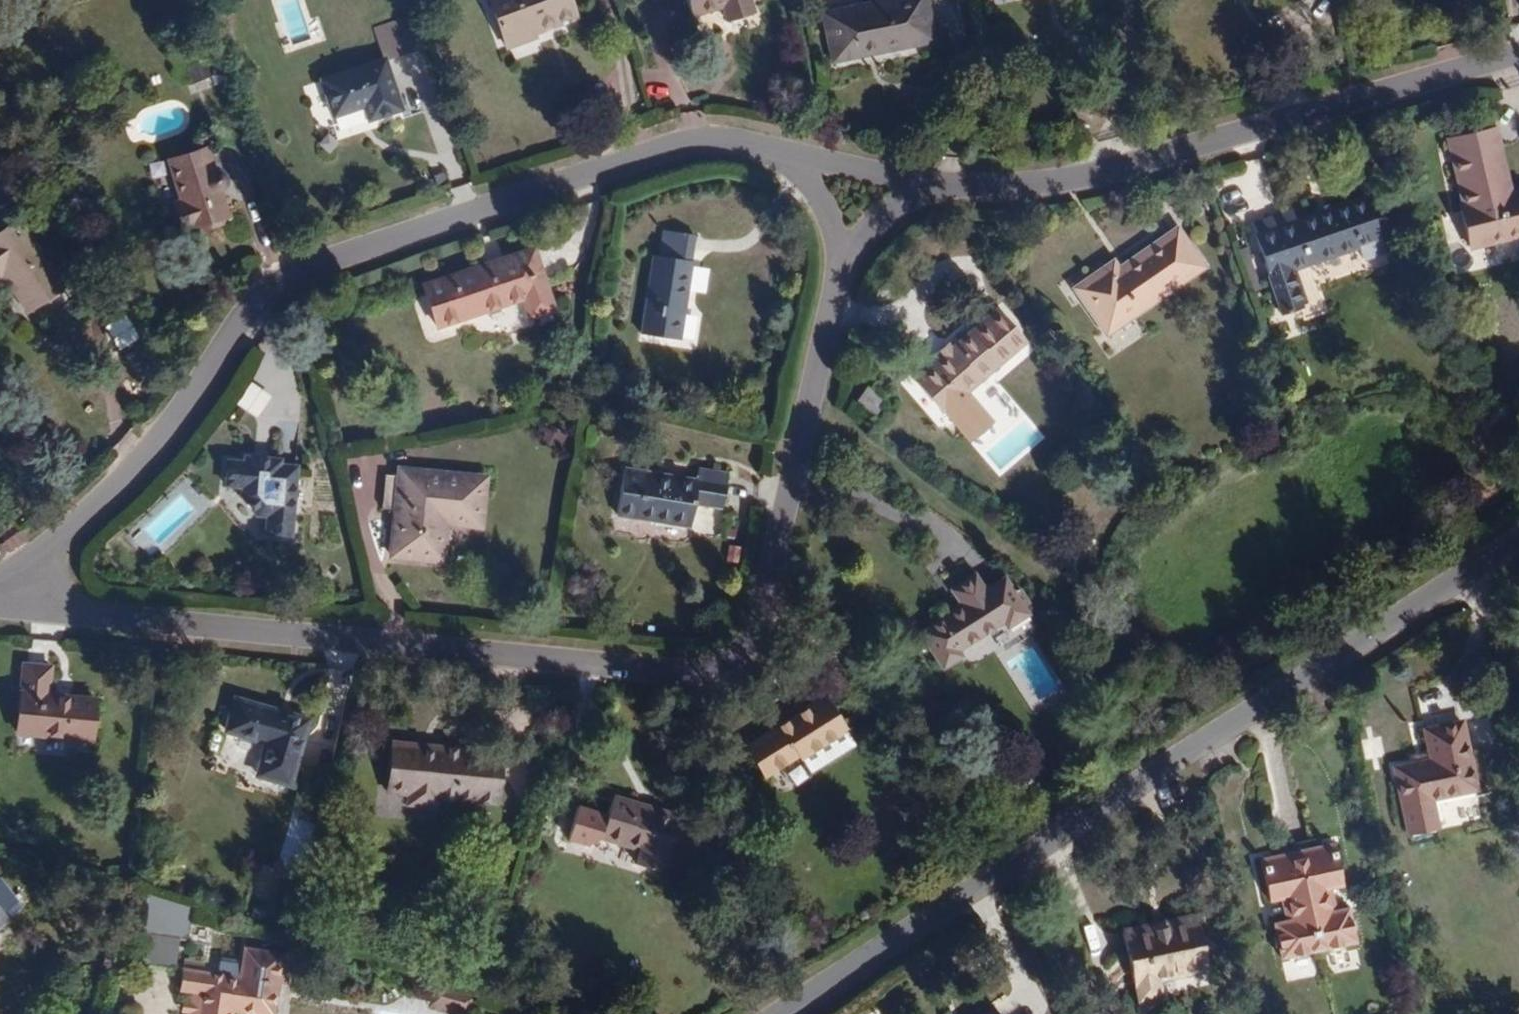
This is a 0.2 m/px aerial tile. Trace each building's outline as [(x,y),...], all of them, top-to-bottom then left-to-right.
[(567,0),(487,0),(504,46),(533,36),(530,28),(572,14),(567,0)] [(749,0),(688,0),(693,14),(724,4),(729,21),(753,14),(749,0)] [(925,0),(894,0),(821,16),(831,62),(858,56),(857,52),(907,40),(908,45),(933,39),(925,0)] [(401,108),(386,61),(323,82),(334,116),(366,106),(370,119),(401,108)] [(1512,195),(1496,127),(1463,135),(1469,156),(1489,152),(1499,197),(1512,195)] [(1469,156),(1463,135),(1451,138),(1456,159),(1469,156)] [(222,220),(217,201),(220,201),(216,186),(219,185),(221,183),(222,180),(222,179),(221,176),(218,173),(215,172),(212,173),(205,152),(171,161),(183,204),(177,206),(184,231),(222,220)] [(1512,195),(1499,197),(1489,152),(1469,156),(1456,159),(1466,207),(1463,208),(1472,248),(1518,237),(1518,193),(1512,195)] [(1377,228),(1366,198),(1297,221),(1294,212),(1268,222),(1251,228),(1284,318),(1304,310),(1303,308),(1307,306),(1294,270),(1357,250),(1363,265),(1387,256),(1385,251),(1377,228)] [(18,222),(0,234),(0,276),(2,275),(28,312),(63,289),(18,222)] [(1382,226),(1377,228),(1385,251),(1391,249),(1382,226)] [(681,340),(693,261),(689,261),(693,235),(665,230),(661,257),(655,256),(643,334),(681,340)] [(1105,333),(1201,269),(1176,232),(1117,272),(1110,263),(1074,287),(1105,333)] [(551,311),(531,250),(453,276),(467,317),(521,298),(528,319),(551,311)] [(121,352),(144,339),(128,311),(105,323),(121,352)] [(943,412),(997,364),(993,359),(1020,335),(1000,312),(974,335),(968,328),(949,344),(953,348),(915,381),(943,412)] [(887,401),(868,389),(858,403),(876,416),(887,401)] [(290,537),(297,468),(283,466),(284,460),(242,456),(241,464),(228,462),(225,486),(239,488),(239,495),(259,518),(269,518),(267,535),(290,537)] [(724,507),(730,473),(700,468),(698,482),(640,472),(621,469),(613,515),(632,518),(691,528),(695,502),(724,507)] [(485,528),(488,496),(475,495),(477,477),(440,474),(439,481),(386,476),(383,510),(398,511),(394,558),(438,562),(441,524),(485,528)] [(488,496),(489,479),(477,477),(475,495),(488,496)] [(961,653),(1027,607),(1016,590),(1002,581),(986,592),(976,578),(959,590),(968,605),(924,635),(947,669),(964,657),(961,653)] [(90,742),(94,700),(50,696),(52,666),(23,664),(17,736),(90,742)] [(856,746),(827,696),(805,709),(807,713),(747,749),(762,776),(800,754),(811,773),(856,746)] [(288,786),(307,722),(235,700),(224,733),(263,746),(254,776),(288,786)] [(1481,793),(1466,719),(1426,727),(1432,759),(1396,766),(1410,838),(1442,831),(1440,824),(1436,801),(1481,793)] [(497,803),(501,755),(391,745),(386,792),(408,793),(407,805),(437,807),(437,799),(497,803)] [(662,871),(678,817),(642,806),(643,801),(612,793),(606,815),(577,807),(569,836),(591,842),(600,837),(600,838),(640,850),(637,864),(662,871)] [(1339,910),(1335,890),(1345,888),(1337,845),(1262,859),(1270,903),(1289,899),(1293,920),(1274,924),(1281,960),(1358,945),(1351,908),(1339,910)] [(198,922),(144,913),(137,943),(144,944),(139,974),(175,980),(181,951),(192,952),(198,922)] [(1211,972),(1199,915),(1125,931),(1139,1004),(1169,998),(1165,982),(1211,972)] [(278,982),(258,979),(264,949),(244,945),(240,965),(221,961),(218,972),(187,965),(182,988),(197,991),(195,1001),(192,1013),(232,1013),(233,1010),(254,1013),(272,1013),(278,982)] [(467,1013),(470,998),(434,989),(431,1003),(460,1010),(467,1013)] [(460,1010),(431,1003),(428,1011),(440,1013),(459,1013),(460,1010)]
